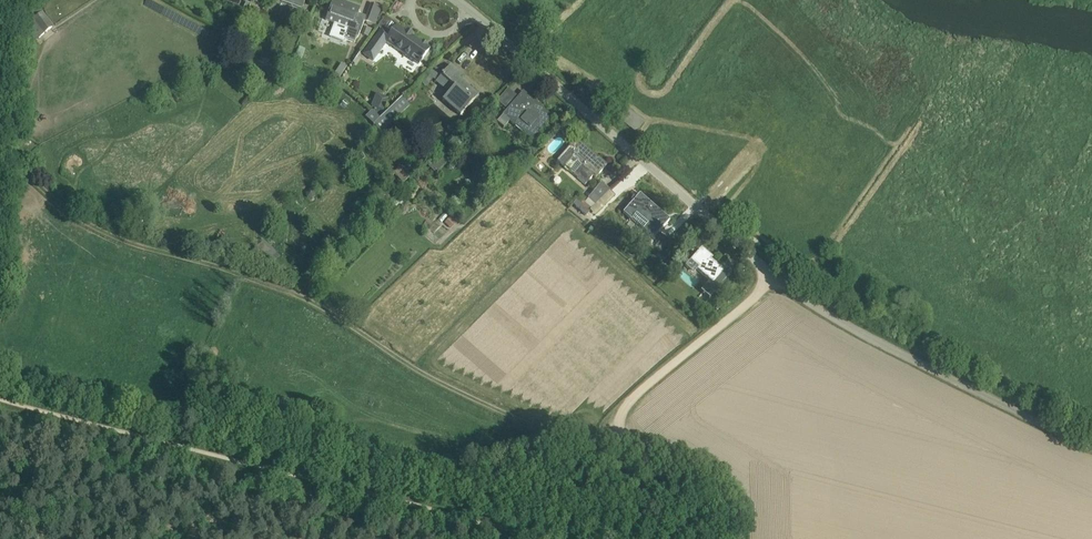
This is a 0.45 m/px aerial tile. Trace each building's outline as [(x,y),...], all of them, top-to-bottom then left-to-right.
[(278,0),(302,9),(305,0),(278,0)] [(365,18),(358,15),(360,8),(337,0),(333,0),(326,20),(345,27),(341,37),(355,42),(357,37),(358,37),(365,18)] [(35,38),(50,27),(40,13),(25,24),(35,38)] [(390,35),(382,29),(364,54),(375,62),(389,42),(419,64),(430,49),(426,46),(427,45),(423,42),(422,44),(397,26),(390,35)] [(295,57),(301,60),(305,49),(300,47),(295,57)] [(333,74),(338,78),(347,66),(341,62),(333,74)] [(428,72),(436,80),(443,72),(434,65),(428,72)] [(462,75),(450,65),(437,83),(449,94),(443,100),(461,116),(479,96),(459,79),(462,75)] [(536,103),(523,92),(503,114),(532,140),(552,117),(543,109),(541,112),(534,105),(536,103)] [(388,98),(375,94),(371,106),(383,111),(388,98)] [(375,125),(381,132),(403,111),(397,104),(375,125)] [(366,117),(374,125),(381,119),(373,110),(366,117)] [(361,131),(357,135),(358,136),(361,138),(365,141),(368,137),(361,131)] [(592,176),(595,178),(607,165),(577,139),(557,160),(565,167),(572,158),(581,166),(574,175),(585,184),(592,176)] [(440,154),(428,166),(435,174),(447,161),(440,154)] [(410,176),(405,171),(398,177),(403,183),(410,176)] [(589,209),(608,190),(600,183),(587,200),(583,205),(586,208),(587,207),(589,209)] [(670,220),(640,194),(623,213),(631,220),(644,230),(655,239),(670,220)] [(581,204),(585,199),(581,195),(577,200),(581,204)] [(401,211),(407,205),(402,201),(397,207),(401,211)] [(456,223),(450,217),(448,219),(445,223),(451,229),(454,225),(456,223)] [(655,239),(652,243),(661,250),(669,240),(660,232),(655,239)] [(710,255),(701,248),(689,262),(685,266),(693,273),(697,270),(711,282),(702,292),(709,299),(731,274),(724,267),(722,270),(708,257),(710,255)]
